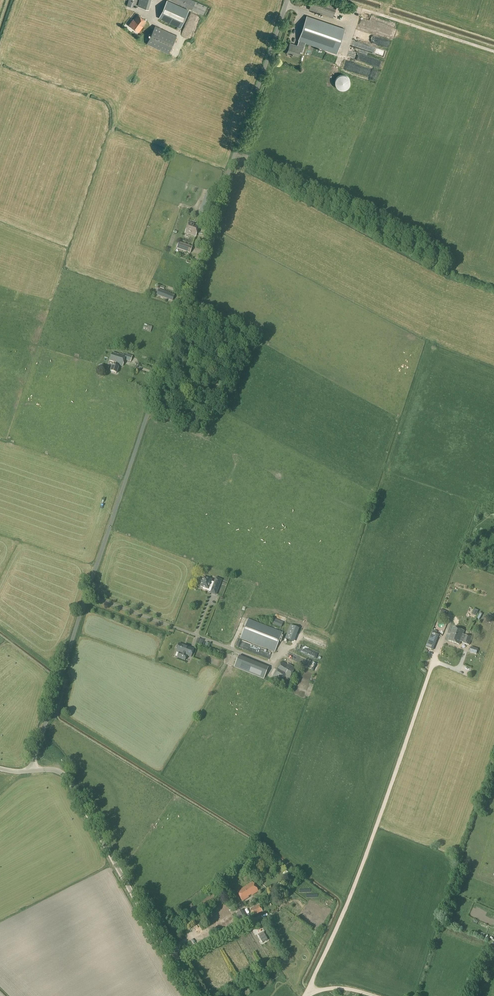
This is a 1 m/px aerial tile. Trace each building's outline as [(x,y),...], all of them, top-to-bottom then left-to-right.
[(151,0),(139,0),(138,6),(148,9),(151,0)] [(159,18),(181,28),(189,10),(167,0),(159,18)] [(203,14),(206,6),(193,0),(171,0),(203,14)] [(146,21),(138,15),(134,20),(133,19),(129,24),(139,32),(143,26),(142,26),(146,21)] [(294,54),(298,55),(300,50),(303,51),(305,43),(336,53),(345,29),(307,16),(298,40),(299,40),(297,46),(290,43),(288,48),(289,48),(288,53),(292,55),(294,54)] [(168,53),(177,35),(155,26),(147,43),(168,53)] [(206,217),(215,193),(207,191),(198,214),(206,217)] [(199,226),(188,222),(185,233),(196,237),(199,226)] [(190,253),(192,248),(179,243),(177,249),(190,253)] [(172,301),(174,295),(159,289),(156,295),(172,301)] [(118,355),(112,353),(109,361),(115,363),(114,366),(112,366),(110,372),(117,373),(118,367),(119,365),(123,367),(126,356),(119,354),(118,355)] [(203,589),(211,592),(212,588),(218,590),(221,580),(216,578),(214,583),(211,582),(212,580),(203,577),(202,581),(201,580),(200,583),(201,583),(200,586),(203,588),(203,589)] [(240,638),(275,652),(282,633),(248,619),(240,638)] [(272,624),(281,628),(284,622),(274,619),(272,624)] [(287,639),(292,641),(297,628),(292,626),(287,639)] [(463,643),(469,645),(472,637),(466,635),(466,636),(463,635),(464,631),(453,628),(449,641),(459,645),(460,642),(463,643)] [(426,648),(431,650),(437,635),(436,635),(438,632),(434,630),(433,633),(432,633),(426,648)] [(177,657),(185,660),(187,656),(191,657),(194,650),(179,644),(178,646),(177,646),(176,647),(176,648),(176,649),(177,649),(176,652),(179,653),(177,657)] [(234,668),(264,680),(268,668),(239,656),(234,668)] [(272,679),(281,684),(284,678),(288,681),(295,669),(289,665),(287,664),(287,665),(281,662),(272,679)] [(236,892),(241,901),(257,892),(251,883),(236,892)] [(228,919),(233,917),(227,904),(222,907),(228,919)] [(250,909),(254,916),(262,911),(259,905),(250,909)] [(220,910),(210,915),(214,922),(216,921),(218,925),(226,920),(220,910)] [(236,913),(241,922),(247,919),(242,910),(236,913)] [(263,932),(258,935),(262,943),(268,940),(263,932)]
